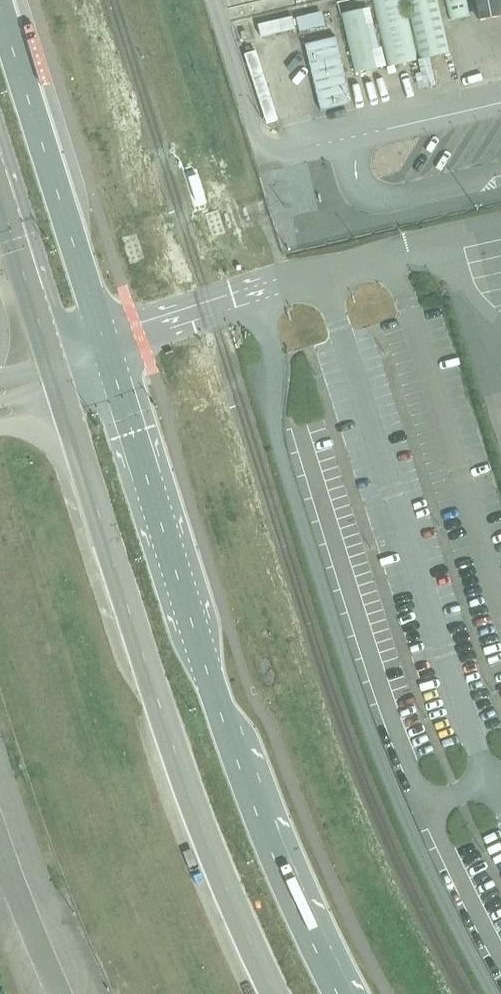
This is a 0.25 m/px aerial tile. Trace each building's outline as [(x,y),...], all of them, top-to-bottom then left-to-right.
[(386,66),(450,52),(438,0),(371,0),(386,66)] [(450,21),(470,16),(467,0),(445,0),(450,21)] [(480,21),(500,17),(500,7),(499,0),(476,0),(480,21)] [(369,8),(341,14),(355,73),(386,66),(382,47),(378,48),(369,8)] [(321,12),(296,18),(300,32),(325,26),(321,12)] [(282,14),(249,21),(251,34),(285,27),(282,14)] [(351,104),(335,37),(305,45),(320,111),(351,104)] [(436,86),(430,58),(418,60),(421,73),(415,75),(419,89),(436,86)]
